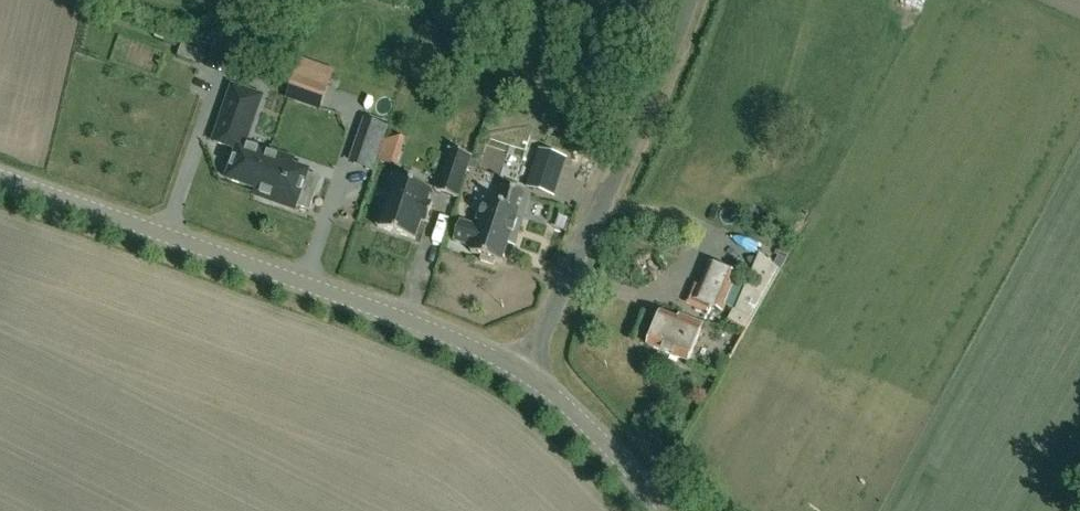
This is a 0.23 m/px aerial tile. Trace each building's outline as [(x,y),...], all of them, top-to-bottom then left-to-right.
[(297,76),(289,98),(320,109),(328,86),(297,76)] [(310,163),(276,153),(279,146),(255,141),(267,108),(247,103),(231,151),(245,154),(237,178),(266,186),(264,190),(306,203),(314,184),(304,180),(310,163)] [(408,138),(396,134),(389,153),(401,157),(408,138)] [(458,198),(471,156),(449,149),(436,191),(458,198)] [(541,150),(536,163),(557,170),(562,157),(541,150)] [(428,222),(433,205),(427,203),(431,189),(394,177),(378,228),(416,240),(422,221),(428,222)] [(519,236),(532,197),(502,187),(497,204),(484,200),(477,223),(481,224),(471,253),(483,257),(481,261),(494,265),(496,261),(503,263),(512,234),(519,236)] [(434,231),(445,235),(454,210),(443,207),(434,231)] [(722,311),(737,275),(711,263),(700,290),(706,293),(702,303),(722,311)] [(746,329),(752,319),(734,309),(728,319),(746,329)] [(689,324),(662,313),(649,346),(689,362),(702,330),(702,329),(704,324),(691,319),(689,324)]
